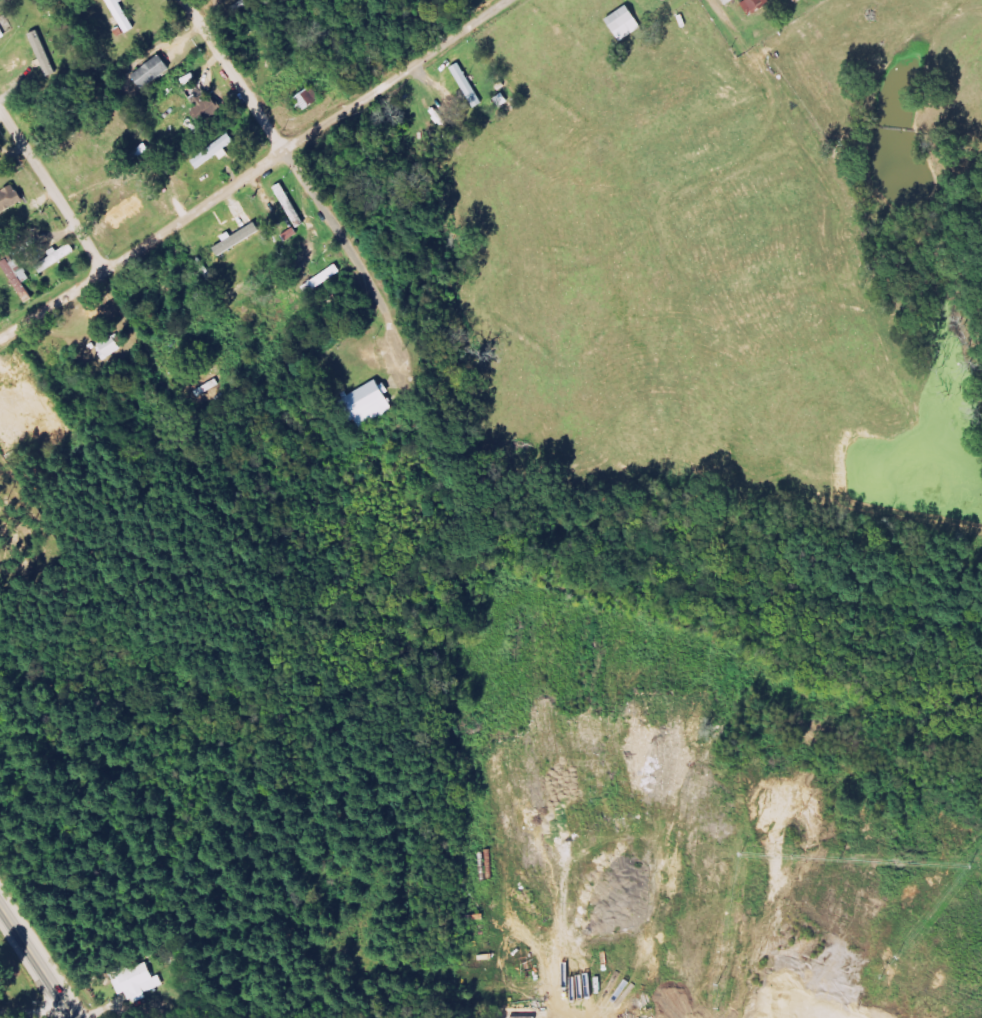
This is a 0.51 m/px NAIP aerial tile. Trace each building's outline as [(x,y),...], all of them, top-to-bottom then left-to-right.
[(770,0),(747,0),(744,1),(750,15),(773,6),(770,0)] [(646,28),(632,6),(609,19),(623,42),(646,28)] [(9,36),(0,21),(0,42),(9,36)] [(135,76),(146,91),(174,69),(163,54),(135,76)] [(486,104),(463,63),(454,68),(477,109),(486,104)] [(194,100),(199,109),(198,110),(206,125),(223,116),(205,81),(193,88),(198,98),(194,100)] [(233,155),(228,148),(238,142),(233,134),(194,160),(200,169),(222,155),(225,160),(233,155)] [(28,203),(20,186),(0,195),(0,216),(28,203)] [(217,247),(221,254),(265,233),(259,222),(226,238),(228,242),(217,247)] [(78,250),(72,242),(53,255),(54,256),(39,267),(44,274),(78,250)] [(28,282),(32,280),(21,256),(7,263),(26,305),(36,300),(28,282)] [(311,295),(345,271),(340,264),(306,287),(311,295)] [(98,346),(107,360),(124,348),(115,335),(98,346)] [(344,400),(355,422),(359,420),(363,428),(398,410),(382,380),(344,400)] [(9,403),(0,383),(0,407),(9,403)] [(166,986),(162,976),(155,978),(149,963),(129,971),(128,967),(112,974),(121,995),(129,992),(132,999),(166,986)]
